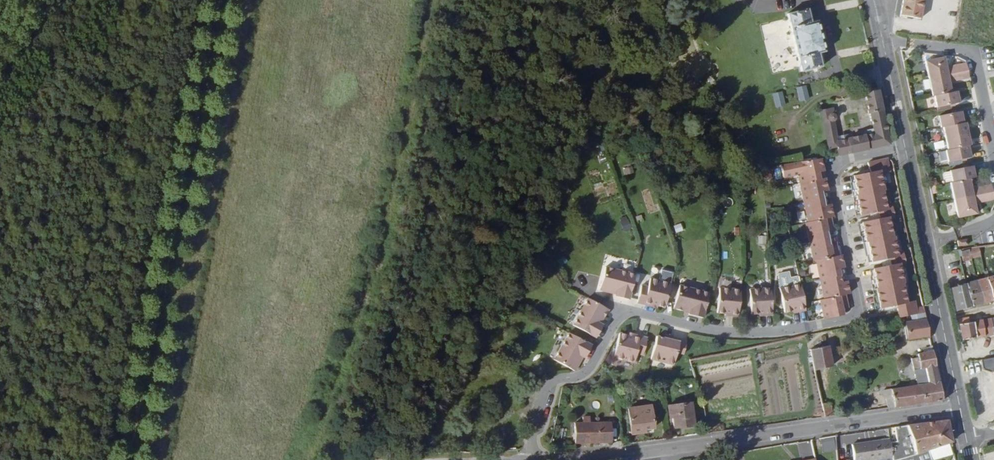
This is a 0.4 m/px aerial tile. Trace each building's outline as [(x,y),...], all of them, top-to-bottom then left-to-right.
[(900,20),(921,23),(924,0),(903,0),(900,20)] [(810,8),(788,12),(800,69),(820,65),(818,52),(825,51),(820,20),(812,21),(810,8)] [(966,74),(964,66),(950,70),(951,73),(945,75),(944,71),(942,61),(923,66),(927,83),(966,74)] [(966,74),(927,83),(931,101),(933,100),(950,96),(948,86),(947,83),(953,81),(954,85),(968,81),(966,74)] [(804,85),(794,88),(798,102),(808,99),(804,85)] [(886,144),(876,91),(861,94),(864,114),(868,113),(871,134),(832,140),(834,152),(886,144)] [(771,94),(773,109),(783,107),(781,92),(771,94)] [(958,107),(956,95),(950,96),(933,100),(936,112),(958,107)] [(815,108),(818,120),(829,119),(827,106),(815,108)] [(941,132),(943,132),(963,127),(961,116),(938,121),(941,132)] [(823,154),(834,152),(832,140),(829,119),(818,120),(823,154)] [(943,132),(946,143),(968,138),(965,127),(963,127),(943,132)] [(969,150),(971,150),(968,138),(946,143),(949,155),(969,150)] [(949,155),(947,156),(949,167),(971,162),(969,150),(949,155)] [(823,167),(820,154),(794,157),(775,160),(777,175),(797,172),(805,218),(802,219),(810,257),(814,256),(823,295),(818,296),(823,317),(843,312),(840,305),(847,303),(844,290),(848,289),(846,277),(839,278),(837,264),(843,263),(840,250),(837,251),(834,239),(828,240),(825,227),(832,226),(829,213),(832,212),(829,199),(827,200),(824,187),(826,186),(824,174),(818,175),(816,168),(823,167)] [(895,303),(897,316),(906,314),(913,312),(910,299),(901,300),(898,282),(899,282),(897,266),(904,266),(900,250),(894,251),(891,236),(889,237),(886,221),(893,220),(889,205),(883,206),(880,190),(881,190),(878,174),(887,172),(885,159),(869,161),(871,172),(857,175),(861,194),(859,194),(864,214),(882,211),(883,217),(865,221),(869,240),(871,240),(875,260),(893,256),(894,263),(876,266),(880,285),(878,286),(882,306),(895,303)] [(952,176),(954,188),(971,184),(976,182),(974,171),(952,176)] [(597,176),(590,179),(594,190),(601,187),(597,176)] [(993,197),(993,194),(993,189),(980,192),(980,196),(974,198),(973,194),(971,184),(954,188),(952,188),(957,206),(993,197)] [(993,205),(993,197),(957,206),(961,223),(979,219),(977,209),(976,205),(982,204),(983,208),(993,205)] [(621,232),(629,230),(626,217),(618,219),(621,232)] [(757,236),(757,245),(765,245),(765,237),(757,236)] [(972,258),(973,262),(983,260),(981,254),(971,255),(972,258)] [(971,255),(961,257),(962,264),(969,263),(968,259),(972,258),(971,255)] [(611,297),(626,301),(632,274),(603,267),(596,291),(607,294),(608,291),(613,292),(611,297)] [(797,310),(804,309),(796,272),(788,274),(787,268),(775,270),(777,283),(782,310),(790,308),(796,307),(797,310)] [(653,308),(661,310),(668,284),(647,278),(644,287),(638,286),(633,305),(647,309),(648,305),(654,306),(653,308)] [(764,314),(772,314),(769,285),(749,287),(750,312),(758,311),(763,311),(764,314)] [(978,288),(983,310),(993,306),(988,285),(978,288)] [(688,314),(702,318),(708,292),(677,286),(672,309),(683,311),(684,308),(689,309),(688,314)] [(729,315),(736,316),(739,287),(718,286),(716,310),(724,311),(729,312),(729,315)] [(968,291),(973,314),(983,310),(978,288),(968,291)] [(956,294),(961,318),(973,314),(968,291),(956,294)] [(595,315),(599,308),(576,294),(561,319),(587,334),(594,321),(591,319),(594,315),(595,315)] [(903,341),(925,336),(920,311),(913,312),(906,314),(907,321),(899,322),(903,341)] [(976,328),(979,344),(989,342),(986,326),(976,328)] [(963,331),(967,347),(979,344),(976,328),(963,331)] [(588,349),(566,336),(551,363),(571,374),(577,364),(574,363),(577,358),(581,361),(588,349)] [(618,340),(613,366),(634,371),(635,361),(642,363),(646,344),(632,341),(631,345),(626,343),(626,342),(618,340)] [(664,342),(656,340),(651,364),(674,368),(677,356),(684,358),(686,343),(671,340),(670,344),(664,342)] [(833,342),(817,345),(821,368),(837,366),(833,342)] [(885,390),(888,410),(939,404),(928,349),(913,352),(914,354),(909,355),(914,385),(885,390)] [(829,416),(830,418),(839,417),(836,403),(828,405),(829,411),(829,416)] [(692,406),(668,409),(670,423),(674,422),(676,432),(696,429),(692,406)] [(654,408),(631,411),(634,437),(647,437),(647,432),(656,431),(654,408)] [(576,424),(576,444),(612,443),(612,423),(591,424),(591,418),(585,418),(585,424),(576,424)] [(888,459),(924,459),(922,455),(944,448),(947,447),(942,424),(891,431),(893,444),(885,445),(888,459)] [(558,438),(566,438),(566,428),(558,428),(558,438)] [(820,452),(836,451),(835,437),(820,438),(820,452)] [(809,441),(798,443),(800,454),(811,452),(809,441)] [(885,442),(847,447),(849,459),(882,459),(888,459),(885,445),(885,442)] [(945,459),(944,448),(922,455),(924,459),(942,459),(945,459)]
